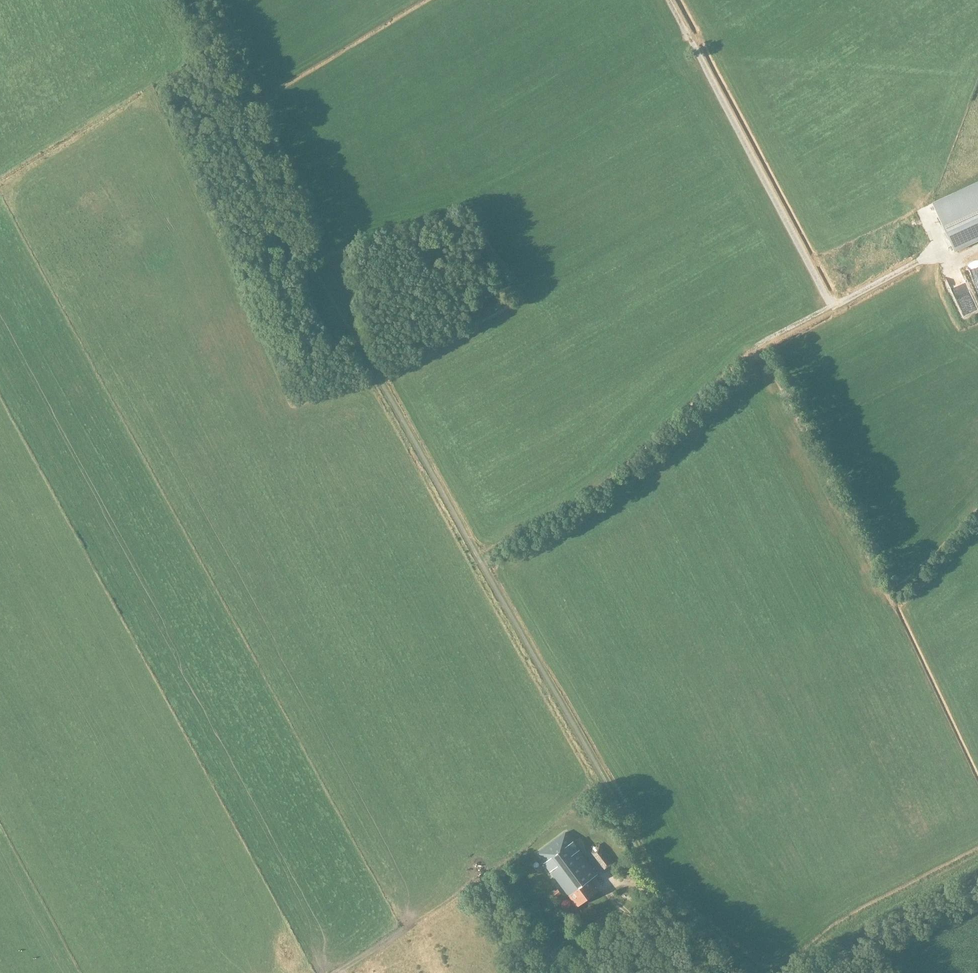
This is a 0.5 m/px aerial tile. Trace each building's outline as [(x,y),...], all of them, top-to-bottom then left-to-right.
[(934,206),(955,252),(977,241),(977,185),(934,206)] [(966,267),(977,294),(977,261),(966,267)] [(975,311),(971,302),(958,308),(962,317),(975,311)] [(538,854),(571,898),(574,903),(577,907),(596,892),(588,881),(597,875),(565,833),(538,854)] [(588,853),(601,870),(613,862),(599,844),(588,853)] [(561,894),(557,889),(551,893),(555,899),(561,894)] [(377,969),(383,965),(377,957),(371,961),(377,969)]
